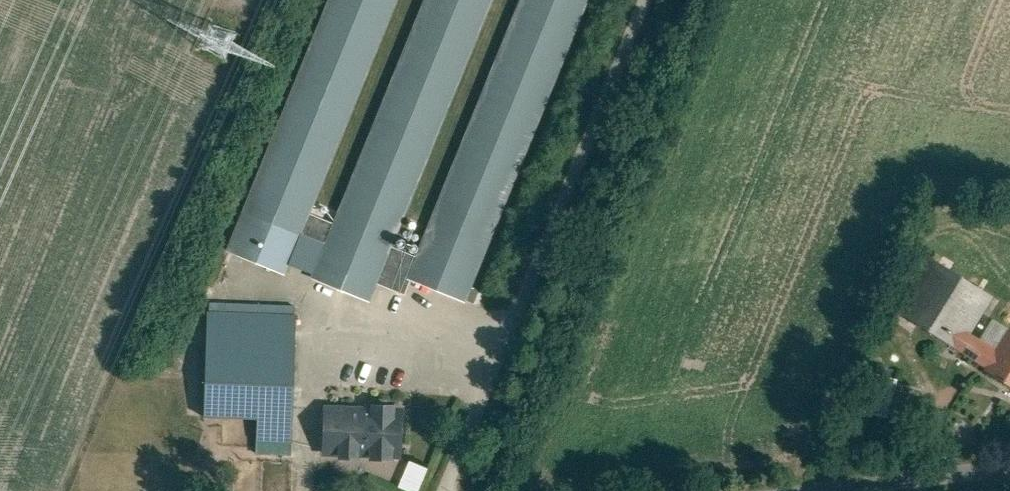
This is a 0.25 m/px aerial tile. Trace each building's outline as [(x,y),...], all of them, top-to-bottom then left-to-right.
[(225,246),(288,272),(400,0),(326,0),(225,246)] [(311,275),(375,302),(498,0),(423,0),(311,275)] [(404,280),(465,305),(589,0),(518,0),(404,280)] [(927,253),(889,312),(1009,388),(1009,330),(1006,328),(993,349),(970,334),(994,296),(927,253)] [(297,311),(207,311),(207,420),(297,420),(297,311)] [(887,398),(870,390),(863,404),(880,412),(887,398)] [(401,409),(321,405),(319,459),(399,462),(401,409)] [(415,490),(423,490),(433,467),(414,459),(403,486),(415,490)]
